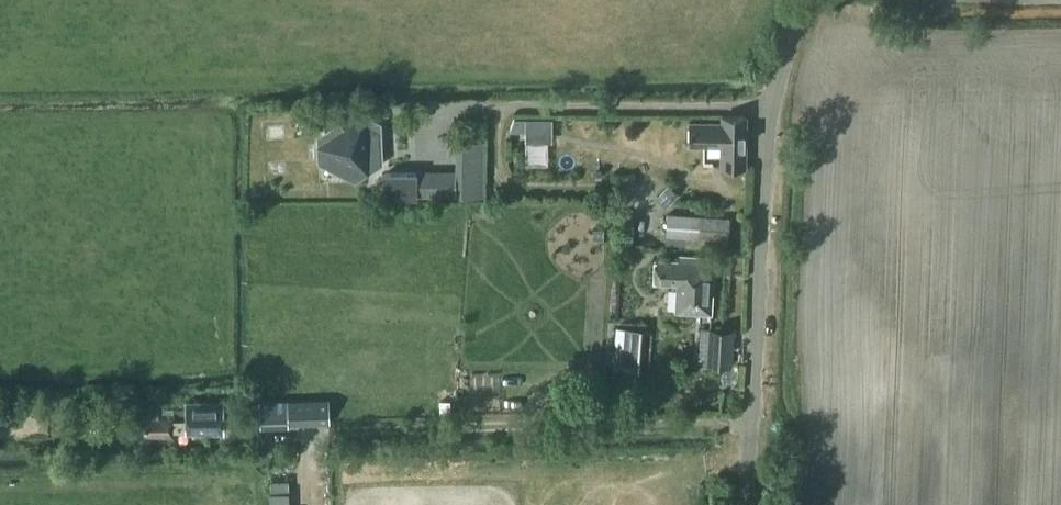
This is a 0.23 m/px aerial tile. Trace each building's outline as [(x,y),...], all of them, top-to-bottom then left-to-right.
[(349,113),(325,129),(326,159),(326,162),(348,173),(360,165),(366,169),(380,160),(379,129),(349,113)] [(529,113),(529,137),(556,137),(556,113),(529,113)] [(746,115),(722,114),(722,121),(689,120),(689,143),(721,143),(721,165),(746,165),(746,115)] [(514,117),(510,127),(510,129),(526,129),(526,117),(514,117)] [(455,172),(416,172),(415,194),(481,194),(481,141),(455,141),(455,172)] [(384,171),(384,193),(415,194),(416,172),(384,171)] [(669,182),(656,195),(667,206),(680,193),(669,182)] [(665,231),(687,232),(699,233),(697,241),(728,242),(730,213),(667,210),(665,231)] [(711,312),(714,255),(698,255),(679,254),(679,260),(655,259),(654,280),(677,281),(676,310),(711,312)] [(616,362),(644,363),(646,321),(617,320),(616,362)] [(731,364),(733,329),(701,327),(699,362),(731,364)] [(635,396),(631,400),(632,406),(637,410),(643,409),(647,405),(646,399),(641,395),(635,396)] [(304,424),(331,423),(330,399),(303,400),(304,424)] [(225,432),(224,402),(186,403),(187,421),(175,421),(175,417),(160,417),(160,409),(149,409),(149,421),(146,422),(146,437),(161,437),(161,440),(176,440),(176,433),(187,432),(187,433),(225,432)] [(293,476),(272,476),(273,504),(294,504),(293,476)]
